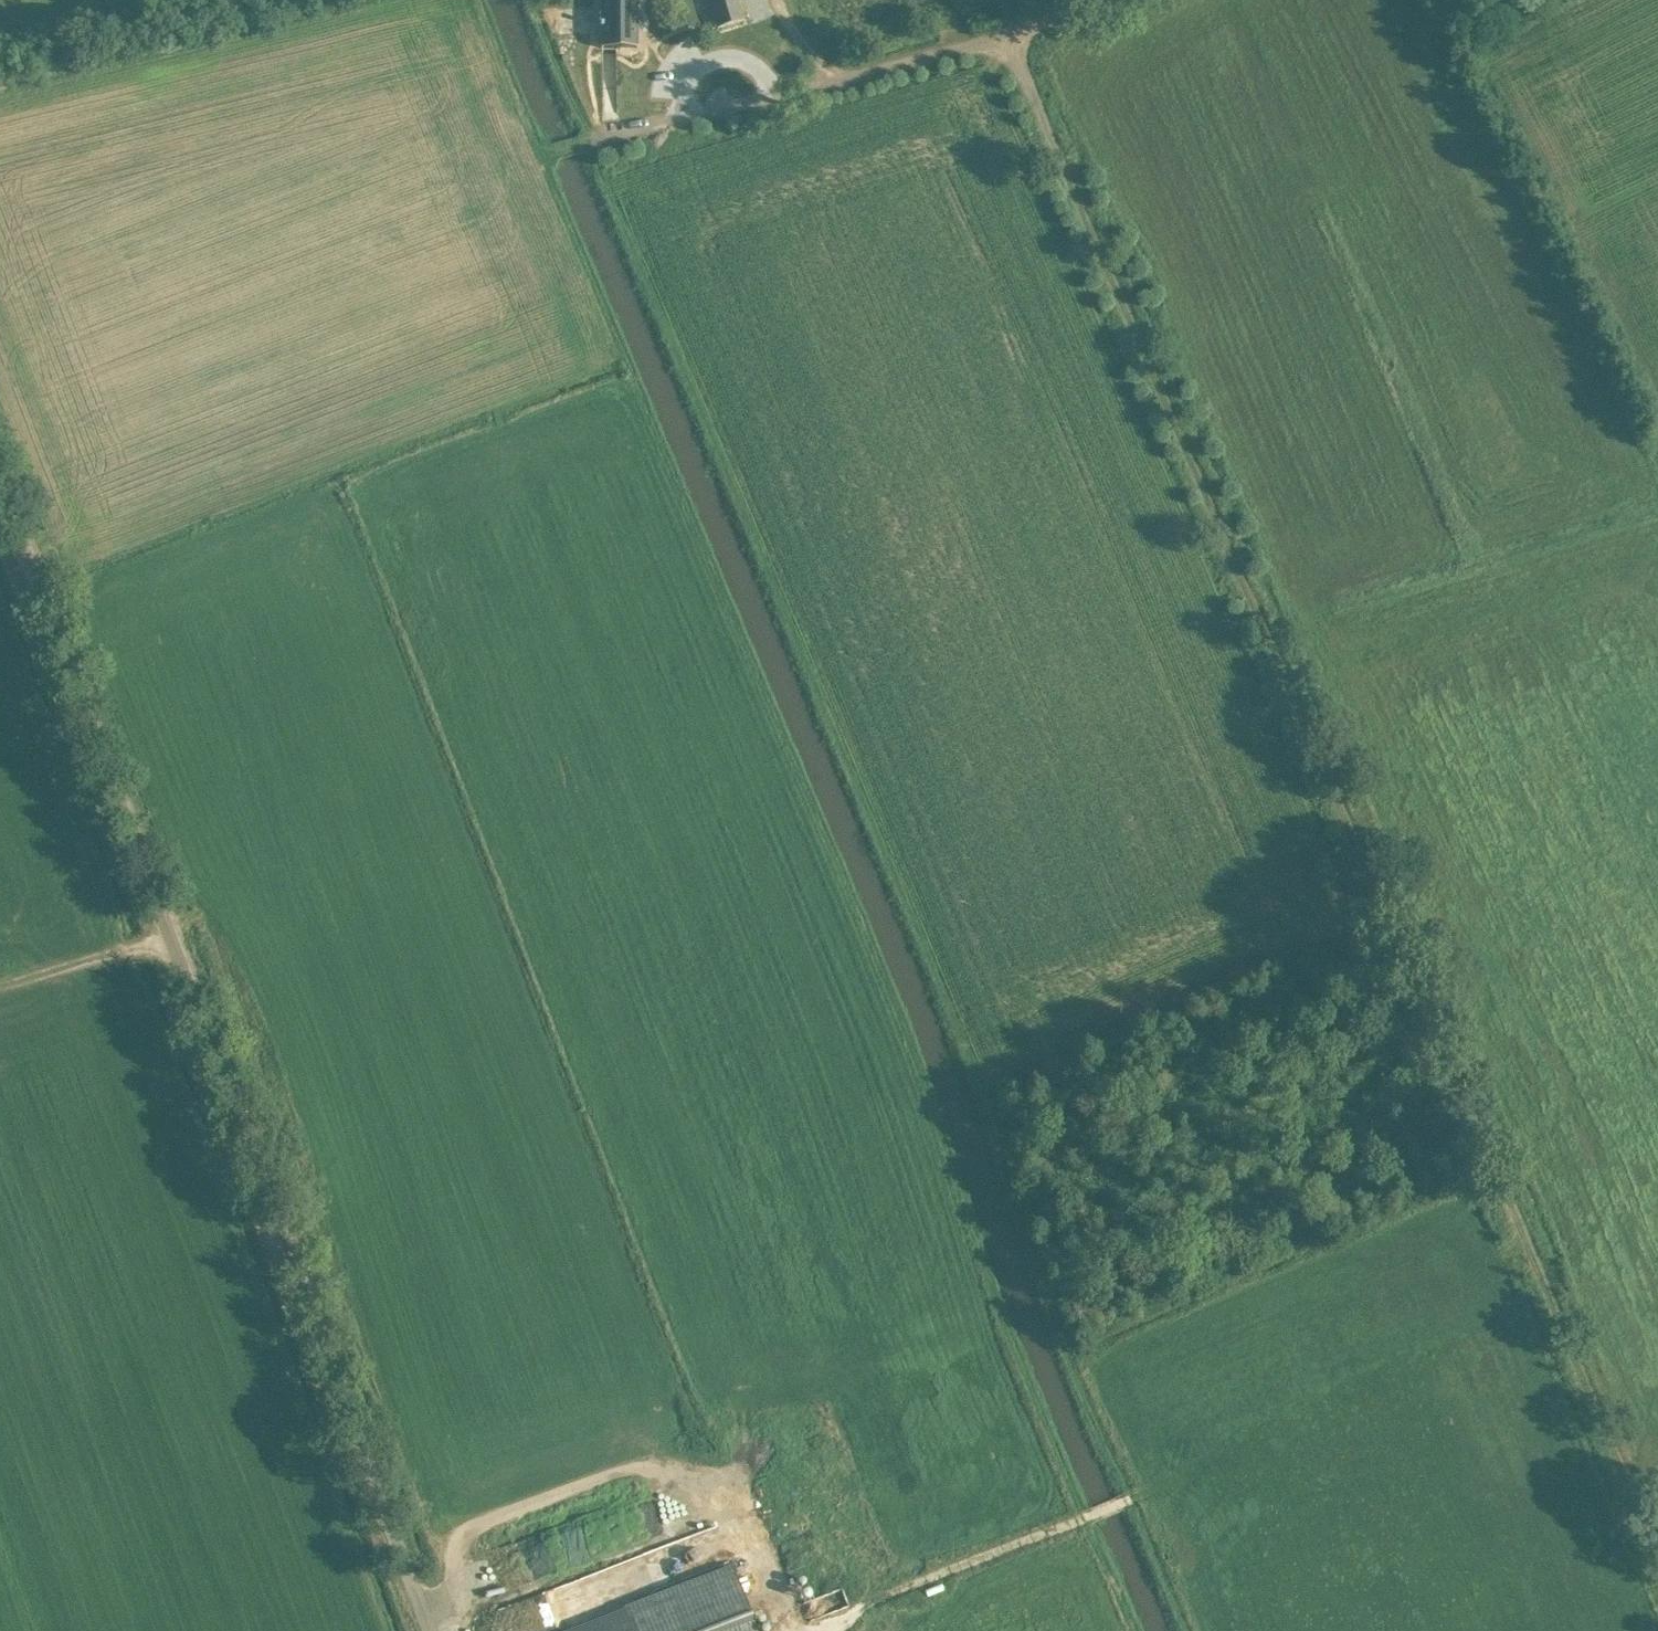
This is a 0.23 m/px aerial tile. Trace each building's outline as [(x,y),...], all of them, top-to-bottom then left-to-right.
[(601,48),(603,48),(603,47),(637,47),(637,48),(638,48),(638,0),(601,0),(601,48)] [(718,28),(745,20),(739,0),(709,0),(718,28)] [(594,1531),(521,1539),(523,1562),(596,1553),(594,1531)] [(581,1630),(758,1630),(735,1570),(626,1612),(627,1613),(581,1630)]
